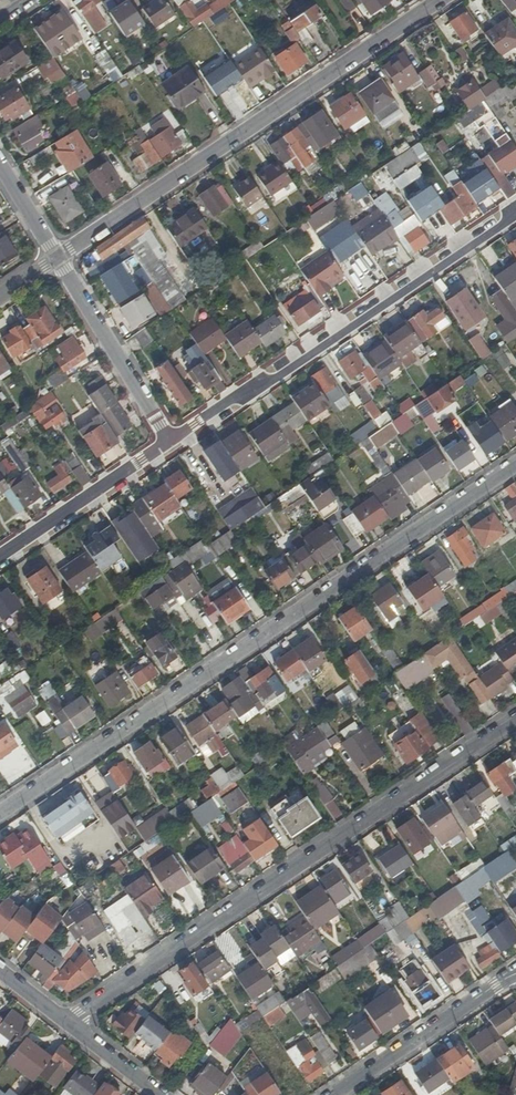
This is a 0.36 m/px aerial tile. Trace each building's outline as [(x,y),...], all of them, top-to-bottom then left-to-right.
[(68,11),(74,7),(72,4),(69,0),(60,0),(68,11)] [(79,14),(92,6),(98,2),(97,0),(78,0),(72,4),(74,7),(79,14)] [(137,7),(151,27),(170,14),(161,0),(148,0),(137,7)] [(191,28),(212,14),(207,7),(202,0),(172,0),(191,28)] [(207,7),(212,14),(228,4),(233,0),(232,0),(217,0),(207,7)] [(335,2),(344,14),(351,8),(346,0),(338,0),(335,2)] [(356,4),(359,2),(367,13),(386,0),(354,0),(356,4)] [(511,0),(498,0),(506,10),(514,4),(511,0)] [(128,1),(109,14),(126,39),(145,26),(128,1)] [(98,2),(92,6),(101,19),(108,16),(101,6),(98,2)] [(310,5),(289,20),(295,30),(294,31),(298,38),(303,45),(310,40),(311,40),(301,26),(317,15),(310,5)] [(462,12),(447,23),(458,38),(473,28),(462,12)] [(495,54),(515,39),(515,37),(503,18),(480,32),(495,54)] [(33,31),(45,49),(62,37),(60,33),(57,36),(49,25),(47,22),(33,31)] [(294,31),(292,29),(286,33),(292,42),(298,38),(294,31)] [(1,79),(28,61),(15,41),(0,51),(0,78),(1,79)] [(275,57),(286,74),(306,60),(295,44),(275,57)] [(270,67),(256,47),(231,64),(244,85),(270,67)] [(458,50),(452,54),(460,67),(467,62),(458,50)] [(386,82),(392,91),(406,82),(408,85),(416,80),(400,55),(391,61),(389,58),(378,66),(388,81),(386,82)] [(121,76),(108,56),(102,59),(114,77),(112,80),(113,81),(121,76)] [(41,79),(58,68),(51,57),(33,68),(41,79)] [(184,65),(158,82),(174,106),(200,88),(184,65)] [(427,66),(421,69),(434,87),(440,83),(437,78),(435,79),(427,66)] [(73,67),(66,71),(75,86),(82,83),(73,67)] [(421,69),(415,73),(424,87),(428,84),(431,89),(434,87),(421,69)] [(459,75),(464,84),(469,80),(464,72),(459,75)] [(89,97),(109,84),(103,74),(83,87),(89,97)] [(493,119),(500,114),(492,103),(511,90),(515,95),(515,94),(515,85),(510,77),(481,97),(479,99),(493,119)] [(464,84),(455,90),(466,108),(479,99),(481,97),(469,80),(464,84)] [(377,81),(355,94),(374,123),(395,109),(377,81)] [(74,91),(68,83),(54,92),(60,100),(63,98),(74,91)] [(0,98),(0,115),(3,120),(12,115),(13,118),(27,110),(15,89),(0,98)] [(69,106),(79,100),(74,91),(63,98),(69,106)] [(349,94),(328,109),(342,129),(346,127),(349,132),(367,120),(349,94)] [(243,102),(238,95),(222,105),(227,112),(238,106),(243,102)] [(479,99),(466,108),(467,109),(453,119),(460,128),(470,121),(475,128),(480,125),(495,146),(485,153),(497,170),(500,168),(503,171),(515,162),(515,151),(513,147),(493,119),(479,99)] [(319,110),(301,122),(316,146),(326,141),(336,135),(319,110)] [(30,119),(14,128),(28,149),(36,144),(35,142),(41,137),(30,119)] [(149,140),(161,157),(180,144),(182,148),(190,143),(181,129),(173,134),(168,126),(162,130),(158,124),(151,129),(155,136),(149,140)] [(65,161),(71,171),(91,158),(73,131),(50,145),(54,152),(58,149),(65,161)] [(310,161),(291,132),(279,141),(291,158),(296,166),(298,169),(310,161)] [(326,141),(331,148),(341,142),(336,135),(326,141)] [(434,145),(441,154),(448,149),(441,139),(434,145)] [(279,141),(268,148),(279,166),(284,163),(291,158),(279,141)] [(131,160),(139,172),(158,160),(146,142),(138,148),(141,153),(131,160)] [(390,152),(394,158),(408,147),(404,142),(390,152)] [(382,166),(391,180),(418,162),(418,160),(424,156),(415,143),(408,147),(394,158),(393,159),(382,166)] [(58,149),(54,152),(61,163),(65,161),(58,149)] [(28,159),(32,166),(47,157),(42,150),(28,159)] [(393,159),(390,155),(380,162),(382,166),(393,159)] [(291,158),(284,163),(289,169),(296,166),(291,158)] [(286,182),(273,163),(251,177),(264,196),(286,182)] [(104,164),(87,176),(102,198),(119,186),(104,164)] [(474,193),(479,200),(496,188),(494,185),(483,168),(466,180),(470,187),(474,193)] [(244,178),(229,188),(242,208),(257,197),(244,178)] [(355,184),(350,178),(339,185),(344,192),(355,184)] [(504,178),(494,185),(496,188),(504,199),(514,192),(504,178)] [(466,180),(460,183),(465,191),(470,187),(466,180)] [(460,183),(459,182),(451,187),(456,196),(442,206),(436,210),(446,224),(475,206),(473,203),(469,196),(465,191),(460,183)] [(349,194),(356,203),(368,194),(362,185),(361,185),(349,194)] [(427,185),(406,201),(419,222),(436,210),(442,206),(427,185)] [(470,187),(465,191),(469,196),(472,194),(474,193),(470,187)] [(65,188),(48,199),(62,223),(63,223),(80,212),(65,188)] [(215,188),(209,191),(220,207),(225,203),(215,188)] [(208,189),(193,199),(207,219),(222,210),(220,207),(209,191),(208,189)] [(380,190),(370,197),(379,210),(398,238),(402,236),(412,251),(427,241),(411,218),(403,223),(395,211),(397,209),(387,194),(384,195),(380,190)] [(319,200),(305,209),(309,216),(315,212),(322,207),(323,206),(319,200)] [(322,207),(326,214),(333,210),(328,203),(323,206),(322,207)] [(315,212),(320,222),(328,217),(326,214),(322,207),(315,212)] [(305,209),(304,208),(296,214),(300,222),(303,220),(309,216),(305,209)] [(351,228),(369,255),(388,242),(390,244),(398,238),(379,210),(351,228)] [(161,232),(173,250),(202,230),(189,212),(161,232)] [(303,220),(309,229),(320,222),(315,212),(309,216),(303,220)] [(119,233),(126,242),(149,227),(142,217),(119,233)] [(335,266),(361,249),(342,221),(316,238),(335,266)] [(150,228),(147,233),(154,244),(158,241),(150,228)] [(0,233),(0,266),(17,256),(1,232),(0,233)] [(99,259),(100,260),(126,242),(119,233),(94,250),(95,252),(99,259)] [(184,301),(143,239),(130,248),(134,255),(142,267),(150,280),(152,282),(170,311),(184,301)] [(507,244),(515,258),(515,240),(515,239),(507,244)] [(257,251),(253,245),(237,255),(241,261),(244,259),(257,251)] [(130,248),(129,247),(103,263),(108,272),(118,265),(134,255),(130,248)] [(300,271),(316,295),(329,287),(326,283),(340,274),(326,253),(300,271)] [(346,272),(356,287),(376,273),(365,258),(346,272)] [(502,270),(504,274),(515,266),(515,262),(515,261),(502,270)] [(108,272),(99,277),(115,301),(134,289),(118,265),(108,272)] [(491,272),(515,307),(515,266),(504,274),(502,270),(500,267),(491,272)] [(150,280),(142,267),(135,272),(142,285),(150,280)] [(326,283),(329,287),(343,277),(340,274),(326,283)] [(152,282),(146,286),(150,292),(148,294),(162,316),(170,311),(152,282)] [(463,288),(444,300),(463,327),(481,315),(463,288)] [(493,326),(505,343),(515,335),(515,314),(500,292),(491,298),(505,319),(493,326)] [(287,311),(295,323),(303,318),(316,309),(317,308),(310,296),(287,311)] [(119,310),(131,328),(151,316),(140,297),(119,310)] [(404,320),(404,321),(418,341),(432,331),(428,326),(441,317),(442,316),(436,307),(424,316),(419,310),(404,320)] [(303,318),(307,324),(320,314),(316,309),(303,318)] [(260,342),(264,347),(285,332),(274,315),(251,329),(260,342)] [(34,347),(36,351),(51,342),(61,335),(49,316),(30,328),(29,325),(23,330),(34,347)] [(198,349),(201,354),(224,338),(223,336),(212,320),(189,336),(198,349)] [(224,338),(237,357),(260,342),(251,329),(246,321),(223,336),(224,338)] [(404,321),(382,336),(384,339),(399,362),(403,369),(416,360),(408,348),(411,346),(418,357),(426,352),(418,341),(404,321)] [(5,342),(15,359),(34,347),(23,330),(22,327),(15,331),(17,334),(5,342)] [(137,333),(133,336),(142,350),(153,343),(143,329),(137,333)] [(468,339),(480,359),(490,354),(478,333),(468,339)] [(342,352),(354,344),(349,338),(338,346),(342,352)] [(64,373),(85,359),(72,339),(57,349),(64,359),(58,364),(64,373)] [(375,375),(377,378),(399,362),(384,339),(361,355),(367,364),(375,375)] [(198,349),(184,359),(190,368),(186,370),(194,382),(196,380),(204,392),(213,386),(219,394),(226,389),(209,365),(201,354),(198,349)] [(352,350),(337,361),(348,378),(354,374),(357,380),(363,376),(366,380),(375,375),(367,364),(363,367),(352,350)] [(505,352),(497,357),(504,368),(512,363),(505,352)] [(11,373),(11,372),(0,355),(0,380),(11,373)] [(161,366),(166,362),(162,356),(157,359),(161,366)] [(161,366),(160,367),(169,382),(165,385),(169,391),(178,385),(188,401),(191,398),(171,368),(166,362),(161,366)] [(341,394),(321,365),(315,369),(316,371),(309,376),(313,382),(328,404),(329,403),(334,411),(339,407),(333,399),(341,394)] [(169,382),(160,367),(155,370),(165,385),(169,382)] [(47,380),(53,391),(68,380),(61,370),(47,380)] [(2,383),(14,376),(11,372),(11,373),(0,380),(2,383)] [(449,389),(463,380),(459,374),(447,382),(437,389),(424,398),(414,404),(418,410),(423,407),(431,402),(437,409),(454,397),(449,389)] [(371,392),(380,386),(375,377),(366,383),(371,392)] [(98,415),(114,439),(130,428),(114,405),(115,404),(103,386),(104,386),(100,379),(87,388),(91,394),(86,398),(98,415)] [(431,381),(418,391),(424,398),(437,389),(431,381)] [(294,403),(306,419),(328,404),(313,382),(291,398),(294,403)] [(377,410),(359,384),(351,389),(369,415),(377,410)] [(169,391),(168,392),(178,407),(188,401),(178,385),(169,391)] [(50,393),(43,398),(48,406),(56,402),(50,393)] [(347,402),(341,394),(333,399),(339,407),(347,402)] [(510,401),(491,414),(490,414),(506,438),(515,431),(515,410),(515,408),(510,401)] [(37,402),(27,409),(31,415),(42,432),(51,426),(55,431),(61,427),(57,421),(64,417),(56,406),(45,414),(37,402)] [(294,403),(271,418),(272,420),(282,435),(306,420),(306,419),(294,403)] [(414,404),(405,411),(410,419),(419,412),(418,410),(414,404)] [(431,418),(423,407),(418,410),(419,412),(426,422),(431,418)] [(1,428),(5,433),(31,415),(27,409),(1,428)] [(77,433),(94,458),(116,443),(114,439),(98,415),(89,421),(91,423),(77,433)] [(431,418),(426,422),(435,435),(441,431),(434,420),(432,420),(431,418)] [(475,420),(466,426),(485,455),(505,441),(489,418),(478,426),(475,420)] [(378,429),(372,419),(349,435),(356,444),(369,435),(378,429)] [(369,435),(377,447),(400,432),(392,419),(378,429),(369,435)] [(267,462),(290,446),(282,435),(272,420),(257,428),(257,427),(247,434),(267,462)] [(257,459),(239,433),(222,444),(237,467),(241,471),(257,459)] [(390,516),(391,518),(400,512),(399,510),(406,504),(412,499),(408,493),(395,474),(393,472),(379,450),(377,447),(369,435),(356,444),(359,448),(364,445),(371,455),(391,485),(376,495),(390,516)] [(462,439),(445,450),(458,469),(475,458),(462,439)] [(239,471),(219,441),(204,451),(224,481),(239,471)] [(431,477),(433,480),(450,469),(450,468),(436,448),(419,460),(431,477)] [(15,450),(8,454),(21,475),(28,471),(15,450)] [(334,460),(329,453),(306,469),(310,476),(324,466),(334,460)] [(418,458),(395,474),(408,493),(431,477),(419,460),(418,458)] [(53,470),(57,477),(66,472),(61,465),(53,470)] [(300,483),(306,490),(322,480),(330,475),(324,466),(310,476),(300,483)] [(80,468),(71,474),(81,489),(90,483),(80,468)] [(180,471),(165,482),(166,483),(177,498),(192,488),(180,471)] [(47,484),(53,494),(72,482),(72,481),(66,472),(57,477),(47,484)] [(0,476),(0,495),(2,494),(15,514),(23,510),(6,486),(0,476)] [(6,486),(23,510),(41,498),(27,479),(21,484),(17,479),(6,486)] [(330,492),(322,480),(306,490),(309,493),(318,508),(328,501),(325,496),(330,492)] [(144,499),(159,522),(182,507),(177,498),(166,483),(144,499)] [(277,499),(285,510),(309,493),(306,490),(300,483),(287,491),(277,499)] [(502,506),(512,521),(515,518),(515,488),(515,487),(507,493),(512,500),(502,506)] [(252,488),(218,511),(225,522),(233,517),(232,515),(251,502),(252,504),(259,499),(252,488)] [(325,496),(328,501),(333,497),(330,492),(325,496)] [(376,495),(358,507),(373,528),(390,516),(376,495)] [(144,499),(133,506),(135,510),(153,536),(164,528),(159,522),(144,499)] [(225,522),(231,530),(255,514),(265,507),(259,499),(252,504),(251,502),(232,515),(233,517),(225,522)] [(399,510),(400,512),(408,507),(406,504),(399,510)] [(373,528),(358,507),(354,510),(365,528),(367,531),(373,528)] [(352,508),(342,515),(355,535),(365,528),(354,510),(352,508)] [(122,516),(114,522),(140,561),(160,547),(153,536),(135,510),(124,517),(122,516)] [(505,531),(492,512),(469,527),(481,546),(505,531)] [(344,547),(329,523),(305,540),(318,559),(321,562),(344,547)] [(90,552),(103,572),(104,574),(108,570),(112,565),(123,557),(114,544),(121,539),(112,526),(101,534),(97,534),(94,534),(93,537),(94,539),(98,544),(97,545),(95,546),(94,545),(93,544),(89,545),(86,547),(90,552)] [(462,527),(445,538),(464,566),(474,560),(468,552),(459,539),(467,535),(462,527)] [(231,530),(220,538),(228,550),(240,542),(231,530)] [(285,559),(294,572),(304,565),(306,567),(318,559),(305,540),(300,532),(292,538),(300,549),(285,559)] [(470,539),(467,535),(459,539),(468,552),(471,550),(466,542),(470,539)] [(186,561),(188,564),(211,548),(209,545),(204,538),(181,554),(186,561)] [(211,548),(217,557),(228,550),(220,538),(209,545),(211,548)] [(351,552),(360,545),(355,538),(346,545),(351,552)] [(453,575),(437,551),(420,563),(427,573),(436,586),(454,576),(453,575)] [(103,572),(90,552),(61,573),(73,592),(103,572)] [(181,554),(181,553),(169,561),(175,569),(186,561),(181,554)] [(279,588),(296,576),(294,572),(285,559),(284,558),(266,570),(267,570),(279,588)] [(112,567),(118,576),(128,569),(122,560),(112,567)] [(186,563),(163,577),(181,603),(184,607),(187,604),(182,596),(193,589),(185,577),(192,572),(186,563)] [(48,570),(29,581),(44,604),(62,591),(48,570)] [(404,588),(420,610),(441,596),(436,586),(427,573),(404,588)] [(163,577),(143,591),(156,610),(167,603),(171,609),(181,603),(163,577)] [(502,586),(503,587),(508,595),(515,590),(515,577),(502,586)] [(389,583),(371,596),(383,615),(394,607),(403,602),(389,583)] [(215,602),(229,623),(252,608),(238,587),(215,602)] [(508,595),(503,587),(493,595),(498,602),(508,595)] [(0,595),(0,616),(5,623),(24,609),(13,593),(12,594),(8,589),(0,595)] [(515,599),(515,590),(508,595),(498,602),(495,604),(505,619),(514,613),(508,604),(515,599)] [(144,601),(139,594),(129,600),(133,608),(144,601)] [(133,609),(127,602),(125,603),(118,608),(123,616),(133,609)] [(486,610),(482,605),(460,621),(463,626),(486,610)] [(370,629),(354,606),(338,618),(353,640),(370,629)] [(394,607),(383,615),(390,624),(401,618),(394,607)] [(108,615),(95,624),(102,633),(123,618),(117,609),(108,615)] [(103,610),(91,618),(95,624),(108,615),(103,610)] [(95,624),(83,632),(91,644),(103,636),(95,624)] [(11,631),(2,636),(12,651),(20,645),(11,631)] [(422,654),(432,668),(445,659),(460,680),(463,678),(482,704),(492,697),(478,677),(473,670),(449,635),(422,654)] [(494,651),(501,661),(509,673),(515,668),(515,635),(494,651)] [(325,659),(310,638),(293,650),(305,667),(308,671),(325,659)] [(177,655),(166,639),(156,645),(160,650),(155,654),(163,665),(177,655)] [(388,643),(380,649),(394,669),(403,664),(388,643)] [(359,649),(344,659),(360,683),(368,678),(374,687),(380,683),(374,674),(376,673),(359,649)] [(305,667),(293,650),(274,662),(286,680),(301,670),(305,667)] [(407,690),(434,671),(432,668),(422,654),(404,666),(395,673),(407,690)] [(125,667),(139,688),(159,673),(150,660),(137,669),(133,662),(125,667)] [(509,673),(501,661),(487,670),(478,677),(492,697),(492,698),(510,686),(508,683),(514,680),(509,673)] [(23,669),(19,664),(11,669),(15,675),(23,669)] [(482,664),(473,670),(478,677),(487,670),(482,664)] [(247,683),(254,678),(246,667),(238,672),(247,683)] [(288,692),(270,667),(254,678),(247,683),(251,690),(255,694),(260,692),(270,705),(288,692)] [(305,667),(301,670),(306,678),(310,675),(308,671),(305,667)] [(0,689),(0,698),(3,696),(16,714),(34,701),(24,686),(33,680),(26,671),(0,689)] [(130,690),(118,673),(98,687),(112,707),(123,700),(121,697),(130,690)] [(241,678),(223,691),(232,704),(231,706),(236,712),(251,703),(253,706),(260,702),(255,694),(251,690),(249,691),(241,678)] [(358,698),(349,684),(336,694),(344,708),(349,704),(358,698)] [(336,713),(344,708),(336,694),(334,691),(326,697),(336,713)] [(98,716),(84,698),(66,710),(53,692),(45,698),(63,725),(70,735),(98,716)] [(453,701),(448,693),(442,698),(452,713),(451,714),(466,735),(473,730),(453,701)] [(39,706),(34,701),(16,714),(20,720),(39,706)] [(231,706),(228,701),(206,716),(217,732),(239,717),(236,712),(231,706)] [(42,710),(33,716),(41,727),(50,721),(42,710)] [(439,737),(422,712),(388,737),(404,760),(439,737)] [(217,732),(206,716),(193,725),(200,735),(195,738),(203,749),(210,743),(223,761),(228,757),(216,739),(220,737),(217,732)] [(336,734),(326,720),(318,726),(327,740),(336,734)] [(349,741),(343,744),(360,770),(383,755),(367,730),(366,729),(363,731),(358,723),(344,733),(349,741)] [(63,725),(56,729),(64,742),(72,737),(70,735),(63,725)] [(200,735),(193,725),(188,728),(195,738),(200,735)] [(306,734),(300,726),(286,735),(292,744),(303,736),(306,734)] [(290,745),(288,747),(306,775),(318,768),(312,759),(308,753),(320,745),(323,749),(330,744),(327,740),(318,726),(311,731),(315,737),(307,742),(303,736),(292,744),(290,745)] [(8,727),(0,733),(0,758),(0,759),(21,745),(8,727)] [(179,727),(162,740),(180,765),(197,753),(179,727)] [(135,754),(147,772),(161,762),(165,759),(156,746),(154,748),(150,743),(135,754)] [(308,753),(312,759),(325,752),(323,749),(320,745),(308,753)] [(165,759),(161,762),(166,769),(172,766),(167,758),(165,759)] [(509,759),(488,774),(496,785),(498,784),(504,793),(505,795),(515,789),(508,777),(506,774),(510,771),(512,774),(515,771),(515,769),(509,759)] [(105,777),(117,794),(124,789),(123,787),(137,777),(126,761),(111,771),(112,772),(105,777)] [(218,783),(224,791),(235,783),(246,775),(242,769),(230,777),(226,772),(215,779),(218,783)] [(101,797),(92,801),(97,809),(112,800),(97,774),(90,778),(101,797)] [(318,778),(310,783),(325,805),(336,797),(327,785),(324,787),(318,778)] [(482,781),(465,794),(465,795),(475,809),(494,797),(482,781)] [(224,791),(218,783),(213,786),(204,792),(205,794),(210,801),(212,799),(224,791)] [(249,802),(240,790),(224,801),(223,802),(231,813),(249,802)] [(272,809),(291,837),(319,817),(300,790),(272,809)] [(60,840),(97,813),(82,792),(45,819),(60,840)] [(504,793),(497,797),(509,815),(515,811),(505,795),(504,793)] [(210,801),(205,794),(198,799),(203,806),(210,801)] [(465,795),(451,805),(468,827),(481,818),(475,809),(465,795)] [(119,797),(101,808),(119,835),(137,823),(119,797)] [(189,797),(179,804),(185,812),(195,805),(189,797)] [(444,805),(423,820),(437,840),(445,834),(451,844),(465,835),(444,805)] [(165,807),(136,826),(145,840),(174,820),(165,807)] [(414,854),(434,840),(425,827),(421,829),(414,819),(397,830),(414,854)] [(227,821),(220,823),(223,833),(230,831),(227,821)] [(195,830),(190,822),(176,832),(181,840),(195,830)] [(251,829),(246,832),(252,842),(257,839),(251,829)] [(14,869),(30,858),(38,870),(51,861),(31,831),(18,839),(16,836),(0,846),(0,848),(14,869)] [(252,842),(245,847),(256,863),(274,850),(264,834),(257,839),(252,842)] [(222,852),(238,875),(256,863),(245,847),(243,844),(233,851),(230,846),(222,852)] [(415,864),(401,844),(380,859),(394,878),(415,864)] [(141,847),(132,854),(139,862),(147,855),(141,847)] [(189,867),(201,885),(227,868),(214,850),(189,867)] [(361,855),(345,866),(352,877),(351,878),(359,889),(363,886),(366,891),(374,885),(371,880),(376,877),(361,855)] [(491,877),(494,882),(511,870),(502,856),(502,855),(487,866),(484,868),(491,877)] [(82,866),(91,877),(104,868),(95,856),(82,866)] [(122,860),(110,868),(120,883),(126,878),(123,873),(127,871),(122,860)] [(174,860),(155,873),(171,895),(171,896),(190,883),(174,860)] [(64,889),(72,885),(60,861),(53,865),(64,889)] [(470,892),(491,877),(484,868),(473,876),(467,880),(472,887),(465,892),(460,885),(457,887),(465,900),(469,904),(475,900),(470,892)] [(467,868),(458,874),(464,882),(467,880),(473,876),(467,868)] [(326,890),(336,905),(353,893),(338,871),(324,880),(329,889),(326,890)] [(165,899),(148,876),(126,892),(145,919),(155,913),(152,909),(165,899)] [(464,882),(460,885),(465,892),(472,887),(467,880),(464,882)] [(308,919),(317,931),(342,913),(341,911),(336,905),(326,890),(323,886),(298,903),(308,919)] [(430,906),(438,918),(460,903),(465,900),(457,887),(439,899),(435,902),(430,906)] [(434,892),(430,895),(435,902),(439,899),(434,892)] [(81,910),(90,903),(88,899),(87,898),(78,908),(81,910)] [(465,900),(460,903),(470,918),(476,915),(469,904),(465,900)] [(0,913),(0,933),(4,937),(7,933),(23,912),(17,907),(12,901),(7,904),(7,905),(1,912),(0,913)] [(382,923),(390,933),(396,929),(408,921),(412,918),(402,903),(391,911),(393,915),(382,923)] [(408,921),(416,935),(438,919),(438,918),(430,906),(412,918),(408,921)] [(40,920),(30,932),(43,942),(45,939),(51,943),(66,924),(67,923),(55,913),(52,910),(49,907),(40,920)] [(66,924),(74,936),(83,930),(92,943),(109,931),(93,907),(76,918),(73,914),(67,923),(66,924)] [(356,920),(347,907),(341,911),(342,913),(351,925),(356,920)] [(23,912),(7,933),(13,939),(15,936),(23,942),(30,932),(40,920),(25,909),(23,912)] [(291,948),(298,958),(315,947),(319,954),(328,947),(317,931),(308,919),(283,935),(291,948)] [(486,929),(501,952),(511,946),(509,943),(515,938),(515,930),(509,920),(498,928),(494,923),(486,929)] [(408,921),(396,929),(404,943),(416,935),(408,921)] [(264,967),(266,970),(281,960),(278,957),(291,948),(283,935),(277,927),(264,936),(266,939),(252,948),(262,963),(264,967)] [(15,936),(13,939),(21,944),(23,942),(15,936)] [(80,945),(75,937),(61,954),(61,955),(69,960),(80,945)] [(334,957),(341,967),(367,949),(361,940),(334,957)] [(215,943),(209,947),(213,953),(219,949),(215,943)] [(339,969),(347,981),(381,957),(373,945),(368,948),(367,949),(341,967),(339,969)] [(435,962),(449,983),(471,967),(457,946),(435,962)] [(476,956),(484,969),(502,957),(497,949),(495,951),(491,946),(476,956)] [(48,947),(34,965),(53,980),(62,969),(67,961),(48,947)] [(219,953),(200,966),(215,987),(233,974),(219,953)] [(66,973),(58,984),(66,991),(71,992),(76,992),(91,982),(101,975),(87,955),(78,968),(73,965),(66,973)] [(264,967),(262,963),(239,978),(242,982),(264,967)] [(196,964),(185,970),(191,980),(188,982),(197,996),(212,987),(196,964)] [(242,982),(256,1003),(279,987),(266,970),(264,967),(242,982)] [(53,980),(58,984),(66,973),(62,969),(53,980)] [(425,970),(407,982),(424,1007),(434,999),(435,1002),(443,996),(425,970)] [(46,989),(52,993),(58,984),(53,980),(46,989)] [(147,1004),(166,990),(158,980),(140,994),(147,1004)] [(334,1019),(320,998),(316,999),(309,989),(289,1003),(297,1014),(310,1005),(324,1026),(334,1019)] [(395,993),(368,1011),(385,1035),(396,1027),(395,1025),(410,1014),(395,993)] [(263,1013),(266,1019),(282,1008),(289,1003),(283,994),(261,1010),(263,1013)] [(487,1021),(497,1037),(513,1026),(511,1022),(512,1021),(515,1019),(515,1008),(513,1005),(487,1021)] [(272,1026),(273,1028),(288,1017),(282,1008),(266,1019),(272,1026)] [(118,1029),(135,1042),(141,1035),(150,1022),(136,1011),(128,1022),(125,1020),(118,1029)] [(28,1024),(11,1012),(8,1016),(25,1029),(28,1024)] [(0,1026),(0,1048),(11,1058),(24,1042),(30,1033),(25,1029),(8,1016),(2,1024),(0,1026)] [(189,1017),(180,1030),(190,1038),(198,1029),(189,1017)] [(150,1022),(141,1035),(153,1044),(151,1046),(161,1055),(176,1035),(154,1018),(150,1022)] [(316,1029),(309,1019),(303,1023),(310,1034),(316,1029)] [(352,1033),(362,1048),(380,1036),(380,1035),(370,1021),(369,1020),(352,1033)] [(215,1047),(230,1057),(245,1036),(244,1034),(240,1029),(236,1022),(215,1047)] [(483,1031),(466,1042),(483,1068),(500,1056),(483,1031)] [(161,1055),(158,1058),(173,1070),(181,1059),(184,1061),(195,1046),(177,1033),(176,1035),(161,1055)] [(321,1060),(308,1041),(290,1053),(315,1086),(331,1075),(321,1060)] [(11,1058),(8,1062),(33,1082),(38,1077),(50,1062),(24,1042),(11,1058)] [(456,1047),(434,1062),(447,1080),(451,1086),(473,1070),(456,1047)] [(74,1064),(58,1051),(50,1061),(67,1074),(74,1064)] [(326,1056),(321,1060),(331,1075),(336,1072),(326,1056)] [(50,1062),(38,1077),(54,1090),(67,1074),(50,1061),(50,1062)] [(434,1062),(412,1077),(425,1094),(447,1080),(434,1062)] [(206,1094),(219,1094),(230,1080),(211,1066),(195,1087),(206,1094)] [(95,1082),(73,1069),(58,1094),(87,1094),(95,1082)] [(258,1094),(284,1094),(269,1074),(253,1085),(259,1094),(258,1094)] [(380,1094),(407,1094),(398,1082),(380,1094)] [(101,1086),(93,1094),(112,1094),(101,1086)]
